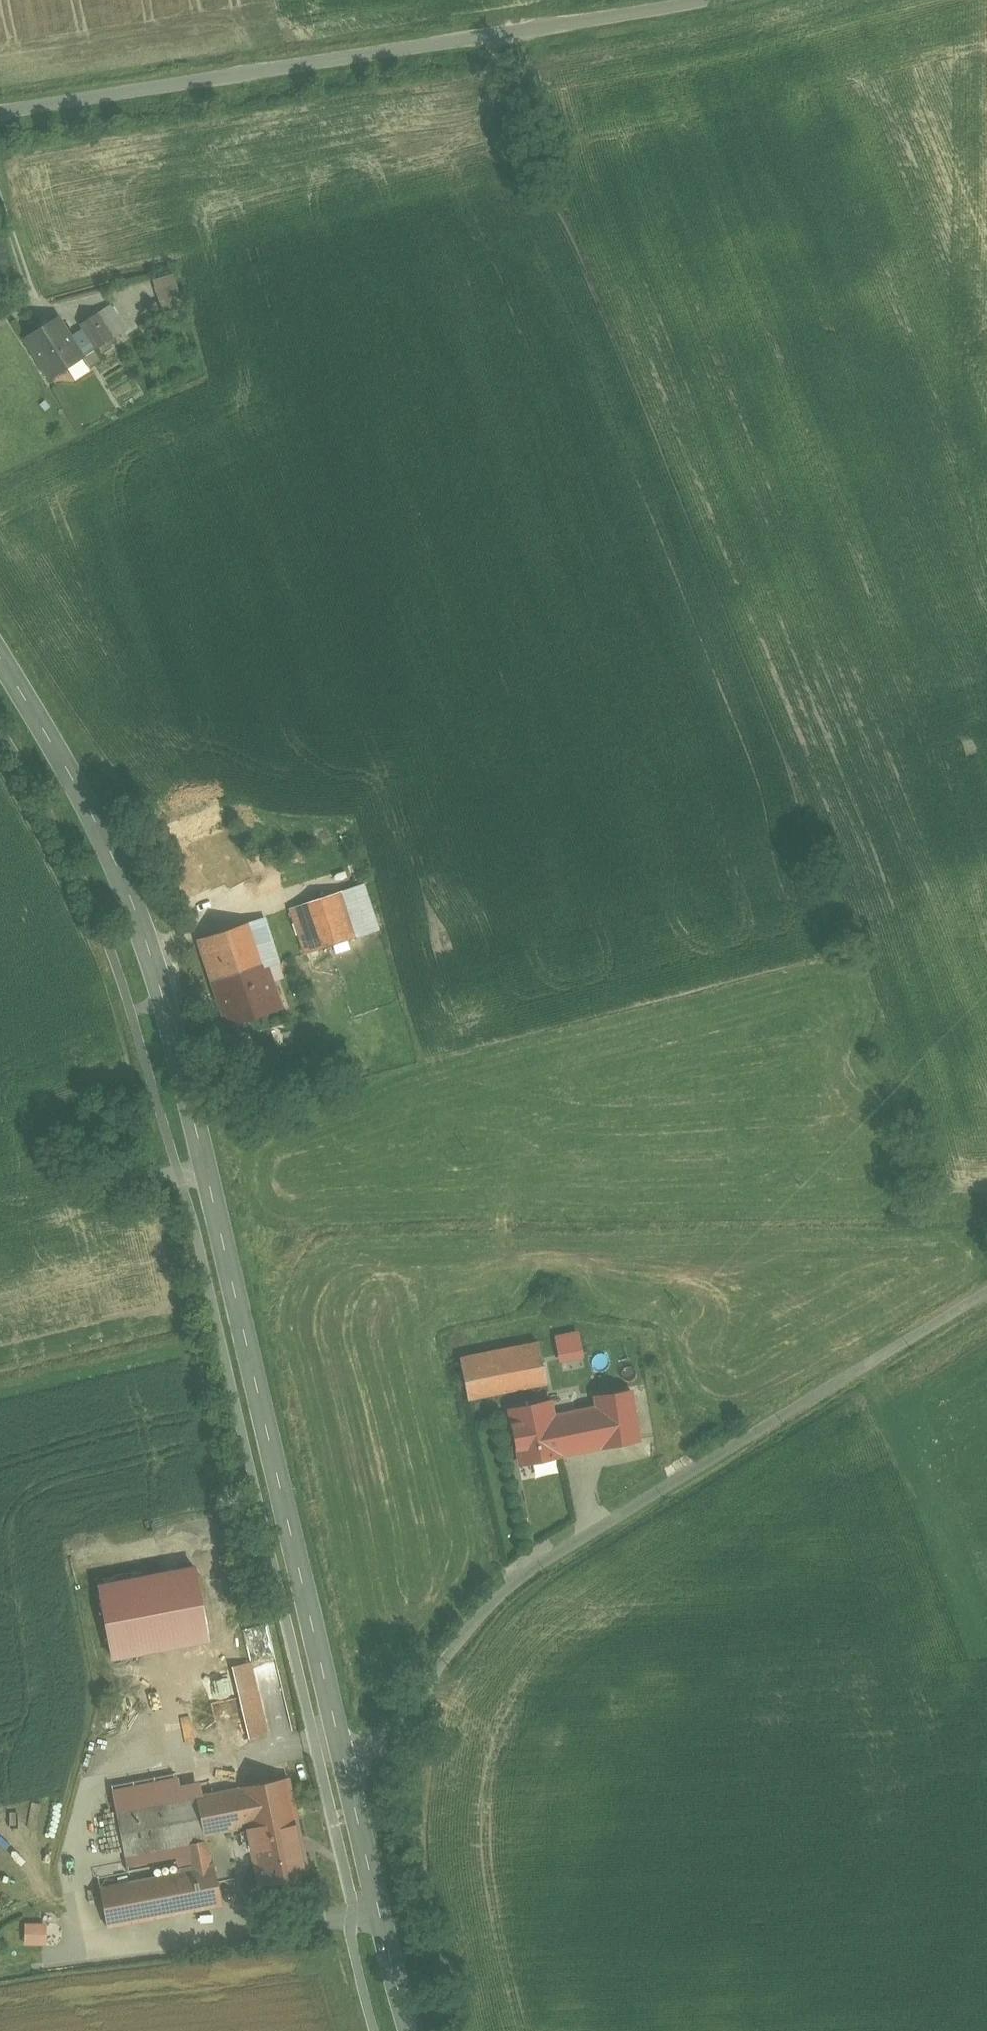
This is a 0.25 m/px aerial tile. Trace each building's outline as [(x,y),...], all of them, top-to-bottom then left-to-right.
[(174,273),(153,280),(162,312),(183,306),(174,273)] [(109,306),(81,323),(97,348),(125,330),(109,306)] [(58,317),(25,338),(50,378),(83,357),(83,356),(74,342),(58,317)] [(88,334),(74,342),(83,356),(97,348),(88,334)] [(342,890),(291,907),(306,953),(356,936),(342,890)] [(250,921),(199,938),(228,1024),(279,1007),(263,962),(264,962),(250,921)] [(535,1326),(457,1342),(468,1398),(547,1382),(535,1326)] [(578,1334),(557,1338),(560,1354),(581,1350),(578,1334)] [(632,1391),(595,1397),(597,1407),(554,1416),(563,1456),(639,1440),(632,1391)] [(551,1401),(510,1410),(521,1464),(563,1456),(554,1416),(551,1401)] [(192,1566),(102,1583),(116,1658),(206,1642),(192,1566)] [(256,1662),(233,1667),(250,1739),(272,1734),(256,1662)] [(216,1721),(189,1726),(196,1756),(223,1750),(216,1721)] [(288,1778),(117,1811),(125,1854),(187,1842),(193,1869),(212,1866),(206,1835),(242,1828),(240,1817),(293,1806),(294,1806),(288,1778)] [(293,1806),(240,1817),(242,1828),(247,1851),(253,1850),(260,1884),(307,1874),(293,1806)] [(193,1869),(100,1887),(107,1926),(220,1905),(212,1866),(193,1869)] [(46,1924),(27,1923),(27,1944),(46,1945),(46,1924)]
